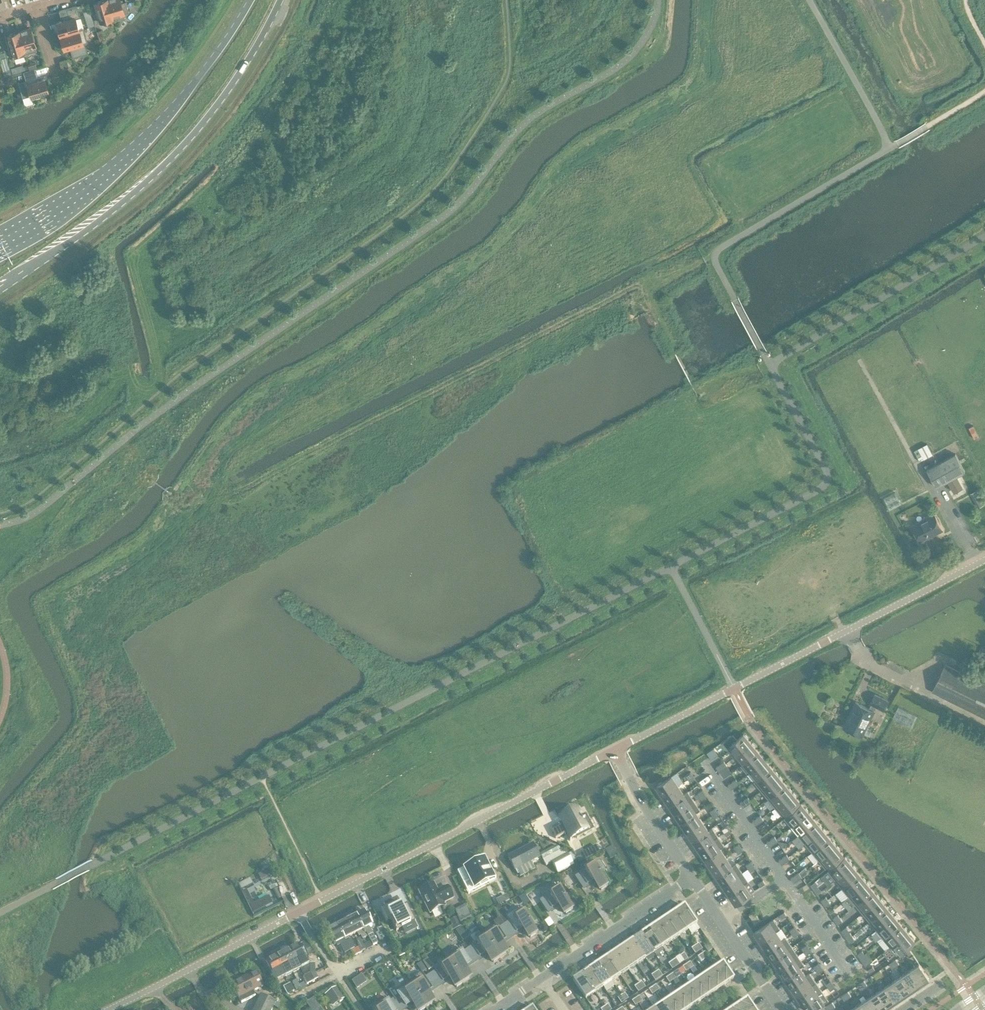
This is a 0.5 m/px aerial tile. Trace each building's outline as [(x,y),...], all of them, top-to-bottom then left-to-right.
[(112,17),(107,0),(102,0),(95,2),(98,13),(94,14),(96,22),(112,17)] [(112,17),(129,12),(126,1),(121,3),(120,0),(107,0),(112,17)] [(62,20),(56,22),(60,35),(79,30),(79,29),(75,18),(80,17),(76,6),(66,9),(67,14),(61,16),(62,20)] [(83,11),(88,27),(95,25),(90,9),(83,11)] [(25,54),(37,51),(30,28),(18,31),(25,54)] [(83,28),(79,29),(79,30),(60,35),(64,48),(70,47),(73,57),(87,52),(84,42),(87,41),(83,28)] [(18,31),(6,35),(12,53),(13,58),(13,59),(26,55),(25,54),(18,31)] [(48,91),(44,78),(36,81),(34,77),(37,77),(35,68),(30,70),(25,71),(23,72),(26,80),(18,82),(23,97),(31,94),(32,96),(48,91)] [(4,77),(11,75),(9,69),(3,70),(4,77)] [(973,426),(969,428),(974,438),(978,435),(973,426)] [(914,450),(920,461),(932,454),(927,444),(914,450)] [(936,487),(965,471),(956,454),(927,469),(936,487)] [(957,477),(948,482),(954,493),(963,488),(957,477)] [(976,490),(971,493),(979,507),(984,504),(976,490)] [(929,537),(943,530),(935,514),(912,525),(920,540),(929,536),(929,537)] [(933,690),(932,691),(984,717),(984,684),(946,664),(933,690)] [(869,708),(856,702),(844,727),(848,729),(848,730),(850,731),(850,730),(862,736),(876,706),(884,710),(888,701),(875,694),(870,703),(871,703),(869,708)] [(899,706),(893,718),(911,727),(917,715),(899,706)] [(726,739),(737,752),(751,742),(743,732),(737,738),(733,733),(726,739)] [(737,752),(744,761),(758,749),(751,742),(737,752)] [(744,761),(751,769),(765,758),(758,749),(744,761)] [(751,769),(757,778),(770,766),(765,758),(751,769)] [(757,778),(764,786),(778,774),(770,766),(757,778)] [(764,786),(770,794),(784,783),(778,774),(764,786)] [(673,776),(659,786),(665,796),(680,785),(673,776)] [(737,778),(732,781),(735,786),(740,783),(737,778)] [(770,794),(777,802),(791,791),(784,783),(770,794)] [(685,794),(680,785),(665,796),(670,804),(685,794)] [(777,802),(785,811),(798,800),(791,791),(777,802)] [(685,794),(670,804),(676,813),(691,803),(685,794)] [(787,813),(794,822),(807,810),(801,802),(787,813)] [(691,803),(676,813),(682,822),(697,812),(691,803)] [(551,828),(550,828),(556,839),(567,833),(570,839),(576,836),(577,838),(594,829),(589,819),(586,814),(581,816),(578,809),(559,819),(562,824),(552,830),(551,828)] [(794,822),(801,829),(814,819),(807,810),(794,822)] [(697,812),(682,822),(688,831),(703,821),(697,812)] [(801,829),(807,838),(821,827),(814,819),(801,829)] [(703,821),(688,831),(694,840),(709,829),(703,821)] [(807,838),(814,846),(828,836),(821,827),(807,838)] [(709,829),(694,840),(700,849),(715,838),(709,829)] [(814,846),(820,855),(834,843),(828,836),(814,846)] [(715,838),(700,849),(706,858),(720,847),(715,838)] [(820,855),(828,863),(841,852),(834,843),(820,855)] [(533,844),(509,856),(508,857),(515,870),(540,857),(533,844)] [(720,847),(706,858),(712,866),(727,856),(720,847)] [(566,854),(562,852),(551,858),(552,861),(559,873),(574,865),(567,853),(566,854)] [(727,856),(712,866),(718,875),(732,865),(727,856)] [(835,879),(852,865),(852,864),(852,863),(850,861),(849,861),(845,856),(828,871),(835,879)] [(470,866),(458,873),(463,884),(469,881),(472,889),(495,878),(490,869),(486,861),(479,865),(471,868),(470,866)] [(608,885),(599,872),(605,868),(600,861),(598,861),(594,864),(593,863),(579,873),(587,885),(594,880),(601,890),(608,885)] [(732,865),(718,875),(724,884),(739,874),(732,865)] [(852,865),(835,879),(835,880),(839,877),(845,884),(841,887),(842,887),(859,873),(856,869),(856,868),(854,866),(853,866),(852,865)] [(267,870),(258,875),(261,880),(270,876),(267,870)] [(859,873),(842,887),(849,896),(866,881),(865,880),(866,880),(864,877),(863,878),(859,873)] [(739,874),(724,884),(729,893),(744,883),(739,874)] [(250,878),(239,884),(241,890),(253,884),(250,878)] [(866,881),(849,896),(855,904),(873,890),(869,885),(870,885),(868,882),(867,883),(866,881)] [(555,883),(541,893),(552,909),(559,904),(566,914),(573,909),(555,883)] [(744,883),(729,893),(736,902),(750,892),(744,883)] [(438,892),(434,884),(419,891),(430,913),(445,906),(444,903),(453,898),(447,886),(440,890),(441,891),(438,892)] [(277,888),(273,890),(278,901),(283,898),(277,888)] [(873,890),(855,904),(862,913),(880,898),(879,897),(877,894),(873,890)] [(253,912),(272,903),(269,896),(254,904),(252,900),(248,902),(253,912)] [(880,898),(862,913),(869,921),(887,907),(880,898)] [(381,910),(386,921),(391,919),(397,930),(416,921),(407,903),(406,903),(407,904),(402,907),(402,906),(399,908),(396,903),(381,910)] [(465,905),(454,911),(460,922),(470,916),(465,905)] [(684,905),(675,911),(688,930),(697,924),(684,905)] [(520,907),(506,916),(499,906),(494,909),(504,924),(509,921),(516,932),(524,927),(530,937),(537,933),(520,907)] [(887,907),(869,921),(876,929),(894,915),(893,914),(893,913),(891,911),(887,907)] [(365,910),(356,915),(365,932),(366,932),(369,936),(373,945),(377,943),(369,927),(372,925),(365,910)] [(754,910),(749,914),(754,922),(759,918),(754,910)] [(675,911),(667,917),(679,936),(688,930),(675,911)] [(356,915),(346,920),(354,934),(357,933),(359,936),(361,935),(363,939),(369,936),(366,932),(365,932),(356,915)] [(894,915),(876,929),(883,938),(901,923),(897,919),(897,918),(895,915),(895,916),(894,915)] [(667,917),(658,923),(671,941),(679,936),(667,917)] [(755,931),(761,940),(780,928),(774,919),(755,931)] [(346,920),(336,925),(344,939),(354,934),(346,920)] [(658,923),(650,928),(662,947),(671,941),(658,923)] [(901,923),(883,938),(890,946),(908,932),(907,930),(905,927),(904,928),(901,923)] [(344,939),(336,925),(328,930),(335,944),(344,939)] [(485,936),(500,958),(506,954),(499,944),(507,939),(499,927),(485,936)] [(654,953),(662,947),(650,928),(641,934),(654,953)] [(780,928),(761,940),(767,949),(786,937),(786,936),(782,939),(776,931),(780,928)] [(908,932),(890,946),(891,947),(897,954),(901,952),(909,945),(910,945),(912,943),(912,942),(913,942),(915,940),(913,939),(914,938),(912,936),(911,936),(908,932)] [(645,958),(654,953),(641,934),(633,940),(645,958)] [(500,958),(485,936),(471,945),(479,957),(487,952),(494,962),(500,958)] [(786,937),(767,949),(773,958),(792,946),(786,937)] [(360,939),(356,940),(361,951),(365,949),(360,939)] [(633,940),(624,945),(637,964),(645,958),(633,940)] [(362,952),(360,947),(359,946),(355,948),(352,942),(347,945),(350,950),(353,956),(362,952)] [(713,948),(710,943),(705,946),(708,951),(713,948)] [(313,981),(310,975),(316,974),(315,964),(310,964),(299,944),(291,949),(301,969),(305,976),(303,976),(307,984),(313,981)] [(624,945),(616,951),(628,970),(637,964),(624,945)] [(792,946),(773,958),(779,967),(798,955),(792,946)] [(291,949),(283,953),(293,973),(301,969),(291,949)] [(616,951),(607,957),(620,976),(628,970),(616,951)] [(448,961),(463,983),(469,979),(462,969),(470,964),(462,952),(448,961)] [(285,977),(293,973),(283,953),(275,957),(285,977)] [(798,955),(779,967),(785,977),(804,964),(798,955)] [(285,977),(275,957),(267,961),(274,977),(279,974),(282,979),(285,977)] [(607,957),(599,962),(611,981),(620,976),(607,957)] [(428,971),(434,967),(428,959),(423,962),(428,971)] [(425,967),(421,961),(416,965),(420,971),(425,967)] [(463,983),(448,961),(435,970),(443,982),(450,977),(457,987),(463,983)] [(603,987),(611,981),(599,962),(590,968),(603,987)] [(723,963),(714,969),(725,985),(734,979),(723,963)] [(929,978),(924,971),(919,963),(911,969),(921,984),(929,978)] [(804,964),(785,977),(791,986),(810,973),(810,972),(806,975),(801,967),(805,964),(804,964)] [(594,993),(603,987),(590,968),(582,974),(594,993)] [(714,969),(705,974),(716,991),(725,985),(714,969)] [(921,984),(911,969),(903,974),(913,989),(921,984)] [(239,998),(263,986),(256,972),(232,983),(239,998)] [(409,981),(426,1008),(432,1003),(426,993),(433,988),(422,972),(409,981)] [(810,973),(791,986),(798,995),(816,982),(810,973)] [(586,999),(594,993),(582,974),(573,980),(586,999)] [(705,974),(697,980),(708,996),(716,991),(705,974)] [(913,989),(903,974),(895,980),(905,995),(913,989)] [(699,1002),(708,996),(697,980),(688,986),(699,1002)] [(905,995),(895,980),(886,985),(896,1000),(905,995)] [(409,981),(395,990),(406,1007),(413,1002),(419,1009),(422,1009),(426,1008),(409,981)] [(813,985),(817,982),(816,982),(798,995),(804,1004),(818,994),(813,985)] [(284,986),(288,994),(294,991),(290,983),(284,986)] [(896,1000),(886,985),(878,991),(888,1006),(896,1000)] [(691,1008),(699,1002),(688,986),(680,991),(691,1008)] [(337,987),(325,995),(333,1006),(344,998),(337,987)] [(671,997),(680,1009),(687,1009),(691,1008),(680,991),(671,997)] [(878,991),(870,996),(879,1009),(882,1009),(888,1006),(878,991)] [(804,1004),(808,1009),(814,1009),(825,1003),(818,994),(804,1004)] [(253,1009),(272,1009),(276,1002),(261,995),(253,1009)] [(870,996),(862,1002),(867,1009),(879,1009),(870,996)] [(371,1006),(373,1009),(394,1009),(385,997),(371,1006)] [(663,1003),(668,1009),(680,1009),(671,997),(663,1003)] [(307,1003),(311,1009),(322,1009),(314,999),(307,1003)] [(738,1005),(742,1009),(755,1009),(747,999),(738,1005)] [(862,1002),(854,1007),(855,1009),(867,1009),(862,1002)]
